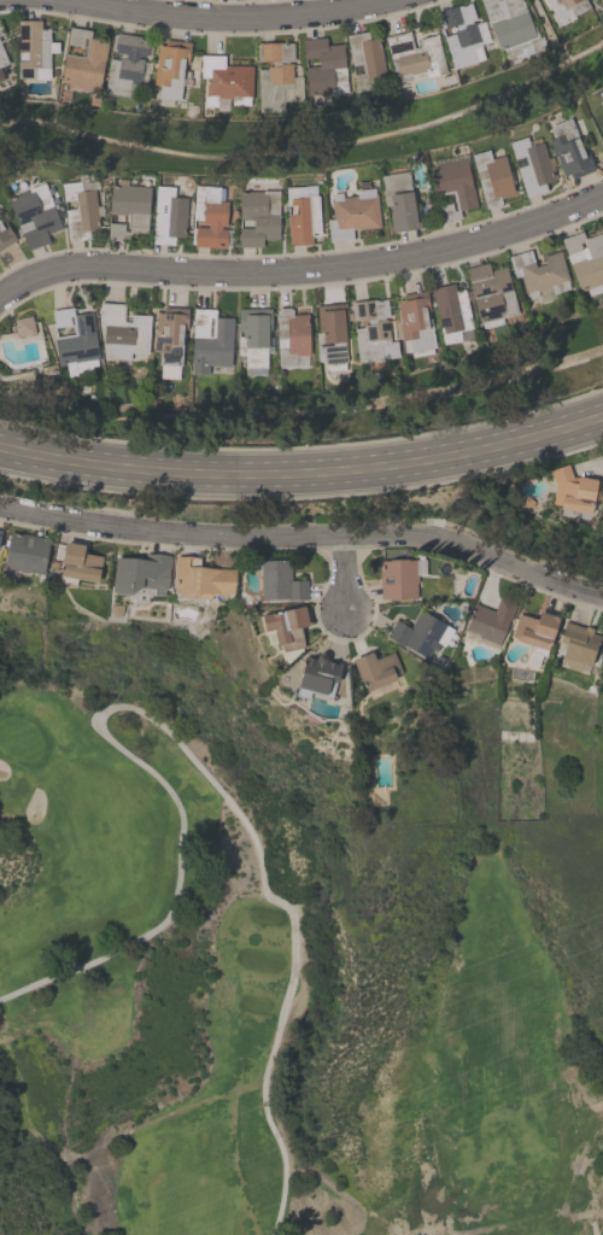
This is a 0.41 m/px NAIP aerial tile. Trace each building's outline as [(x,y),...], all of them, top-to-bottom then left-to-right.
[(499,51),(480,0),(522,0),(528,17),(531,17),(538,36),(499,51)] [(546,10),(542,0),(585,0),(589,6),(573,16),(573,17),(556,25),(550,13),(551,13),(549,8),(546,10)] [(599,11),(602,9),(602,0),(594,0),(599,11)] [(435,12),(469,1),(475,19),(470,21),(470,23),(474,22),(474,23),(482,21),(488,41),(480,43),(481,46),(473,48),(476,62),(452,69),(443,36),(452,34),(451,31),(456,30),(455,25),(441,29),(435,12)] [(17,21),(40,21),(40,28),(48,28),(49,41),(58,41),(58,52),(48,52),(49,78),(35,78),(35,77),(17,77),(17,60),(27,60),(27,51),(17,51),(17,21)] [(107,40),(103,68),(104,68),(101,80),(100,78),(99,88),(59,82),(64,52),(83,55),(87,39),(84,37),(82,47),(66,45),(69,27),(90,30),(89,37),(107,40)] [(345,34),(367,30),(369,37),(377,36),(386,75),(370,78),(371,88),(356,92),(352,74),(363,72),(361,63),(351,65),(345,34)] [(400,81),(399,75),(393,76),(385,36),(409,30),(412,47),(420,46),(417,39),(437,34),(446,72),(412,81),(411,78),(400,81)] [(14,78),(0,33),(0,82),(14,78)] [(104,92),(109,58),(117,59),(117,58),(119,58),(121,53),(110,52),(112,34),(115,34),(116,33),(147,37),(145,57),(137,55),(137,58),(142,59),(139,83),(129,82),(128,95),(104,92)] [(343,43),(347,93),(328,94),(327,93),(308,94),(305,66),(317,65),(317,57),(304,58),(302,39),(326,36),(326,45),(343,43)] [(178,100),(172,100),(171,106),(158,105),(159,96),(157,96),(159,84),(152,83),(158,45),(164,46),(165,39),(191,42),(187,64),(183,63),(183,70),(188,71),(188,78),(191,78),(189,87),(181,86),(178,100)] [(258,111),(257,69),(267,69),(267,66),(271,66),(271,60),(257,62),(256,43),(258,43),(258,42),(279,41),(279,43),(292,42),(293,60),(287,60),(288,63),(292,63),(292,76),(300,76),(302,100),(282,100),(283,110),(258,111)] [(224,55),(224,64),(252,65),(252,99),(248,99),(248,105),(232,104),(232,98),(217,96),(217,105),(204,105),(204,95),(205,95),(205,77),(199,77),(199,54),(224,55)] [(594,94),(602,115),(602,90),(594,94)] [(570,178),(569,174),(562,176),(548,140),(554,136),(549,125),(569,117),(582,150),(585,150),(593,170),(570,178)] [(508,142),(526,136),(527,140),(538,137),(540,142),(541,142),(554,180),(544,182),(546,191),(526,197),(516,166),(526,164),(523,156),(514,158),(508,142)] [(503,154),(514,194),(499,198),(500,204),(485,209),(478,180),(486,177),(485,169),(475,171),(470,154),(488,150),(491,158),(503,154)] [(433,197),(427,168),(466,159),(475,205),(457,210),(459,217),(439,222),(435,204),(450,201),(452,210),(455,210),(451,192),(433,197)] [(379,175),(408,171),(414,207),(416,206),(420,227),(391,232),(387,205),(384,206),(379,175)] [(68,241),(64,210),(75,209),(74,199),(63,200),(60,182),(80,180),(81,191),(93,188),(99,229),(88,230),(89,238),(68,241)] [(27,250),(6,198),(28,189),(28,188),(43,182),(62,229),(46,235),(48,241),(27,250)] [(150,186),(147,235),(129,234),(129,240),(107,239),(107,222),(124,223),(123,230),(128,230),(129,213),(124,212),(124,215),(109,213),(110,183),(150,186)] [(227,201),(224,226),(221,224),(219,229),(227,229),(226,247),(193,246),(193,245),(189,245),(192,228),(194,228),(194,226),(206,227),(207,223),(201,223),(201,220),(191,220),(193,185),(219,186),(218,200),(227,201)] [(311,244),(288,245),(287,213),(295,213),(295,205),(286,205),(285,187),(315,185),(316,195),(317,195),(320,234),(310,235),(311,244)] [(186,198),(185,238),(174,236),(172,245),(152,244),(154,186),(174,187),(172,197),(186,198)] [(332,218),(329,199),(332,199),(330,193),(341,192),(341,197),(356,195),(355,189),(374,188),(374,194),(376,194),(379,226),(351,229),(352,239),(328,241),(326,220),(332,218)] [(239,246),(239,227),(252,227),(252,220),(239,218),(239,191),(262,192),(262,189),(279,189),(279,240),(262,240),(262,246),(239,246)] [(16,239),(0,248),(0,220),(1,222),(4,221),(16,239)] [(599,233),(602,242),(602,282),(602,290),(587,295),(586,289),(580,292),(569,263),(585,258),(581,250),(566,254),(560,238),(581,229),(584,238),(599,233)] [(560,250),(569,282),(567,282),(569,288),(551,293),(549,286),(535,289),(538,297),(528,299),(527,293),(525,294),(520,276),(514,277),(507,256),(529,248),(535,267),(545,264),(541,256),(560,250)] [(469,289),(464,267),(487,261),(490,269),(505,265),(517,314),(500,317),(503,323),(481,328),(480,321),(478,322),(473,299),(468,300),(466,291),(469,289)] [(432,288),(453,283),(455,291),(463,288),(472,328),(458,330),(461,341),(443,345),(432,288)] [(396,302),(403,300),(402,293),(426,289),(429,311),(426,312),(433,353),(411,357),(409,339),(402,340),(396,302)] [(398,357),(357,362),(352,328),(362,327),(362,324),(367,323),(367,318),(352,320),(350,302),(375,298),(375,299),(385,298),(387,317),(382,317),(384,320),(386,320),(390,341),(397,340),(398,357)] [(104,358),(104,350),(101,350),(103,326),(98,326),(99,302),(124,303),(123,321),(130,321),(130,314),(150,315),(147,353),(129,352),(129,359),(104,358)] [(345,303),(347,326),(344,326),(346,363),(345,363),(345,369),(327,371),(326,363),(317,361),(315,333),(321,332),(321,330),(315,330),(312,306),(345,303)] [(152,351),(154,311),(160,312),(162,305),(188,308),(186,329),(183,329),(181,365),(178,365),(177,379),(159,377),(160,363),(158,363),(159,352),(152,351)] [(57,365),(53,336),(74,334),(71,316),(69,316),(70,324),(53,327),(51,310),(71,306),(72,314),(90,311),(98,359),(95,359),(96,364),(90,365),(90,369),(75,370),(76,375),(66,376),(65,364),(57,365)] [(294,356),(294,364),(277,365),(276,347),(286,347),(286,339),(276,339),(275,310),(277,310),(277,308),(289,306),(289,309),(291,309),(292,314),(308,314),(310,355),(294,356)] [(238,355),(238,309),(270,308),(270,330),(267,330),(267,368),(244,368),(244,355),(238,355)] [(229,375),(207,374),(207,375),(191,374),(193,309),(215,309),(215,317),(233,317),(232,345),(230,345),(230,367),(229,367),(229,375)] [(13,320),(31,315),(35,333),(17,336),(13,320)] [(572,476),(576,478),(576,475),(596,479),(596,481),(598,481),(596,501),(592,501),(591,503),(590,513),(558,508),(558,504),(551,503),(554,486),(549,470),(567,463),(572,476)] [(4,567),(10,531),(48,538),(42,574),(27,572),(27,573),(19,572),(19,569),(4,567)] [(58,581),(62,564),(59,563),(64,540),(84,544),(82,552),(101,556),(96,581),(76,578),(75,584),(58,581)] [(170,555),(166,590),(163,590),(163,595),(153,595),(153,593),(139,592),(137,589),(129,593),(112,593),(112,591),(111,591),(115,557),(144,558),(145,552),(170,555)] [(172,590),(175,556),(200,557),(200,567),(217,568),(235,569),(234,593),(229,593),(229,596),(211,596),(211,598),(176,597),(177,590),(172,590)] [(379,561),(388,560),(388,558),(406,558),(406,560),(425,558),(425,574),(416,575),(417,583),(415,583),(416,597),(408,598),(408,599),(390,599),(390,597),(380,598),(379,561)] [(306,599),(260,599),(260,560),(291,560),(291,580),(306,580),(306,599)] [(498,645),(478,637),(479,634),(464,630),(474,603),(493,610),(498,598),(514,604),(498,645)] [(299,626),(304,646),(282,651),(280,644),(276,644),(276,642),(274,643),(271,632),(263,634),(258,615),(303,605),(308,625),(299,626)] [(394,620),(409,627),(418,610),(452,628),(444,644),(440,642),(439,642),(438,643),(439,644),(434,651),(432,650),(426,659),(386,636),(394,620)] [(510,636),(517,613),(537,619),(539,610),(557,616),(544,656),(529,651),(531,648),(519,643),(519,642),(516,640),(517,637),(510,636)] [(589,666),(580,663),(578,672),(566,668),(569,660),(560,656),(564,643),(557,640),(564,621),(582,626),(582,625),(592,628),(591,633),(598,636),(589,666)] [(392,651),(402,673),(394,675),(396,679),(376,686),(380,696),(370,700),(368,691),(367,692),(363,683),(361,684),(351,660),(371,651),(374,659),(392,651)] [(294,696),(305,656),(315,659),(315,656),(316,655),(317,654),(320,652),(322,652),(323,654),(324,654),(326,656),(326,657),(326,659),(341,662),(336,683),(335,683),(330,697),(310,692),(308,698),(294,696)] [(531,682),(533,671),(513,667),(511,679),(531,682)]
